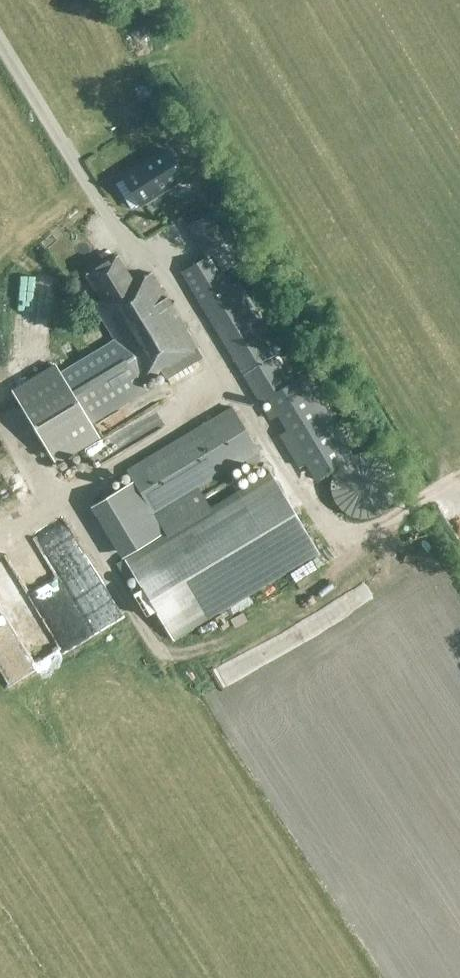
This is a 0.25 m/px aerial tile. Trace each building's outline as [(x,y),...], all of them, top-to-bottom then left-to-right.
[(167,150),(123,178),(140,205),(184,177),(167,150)] [(315,485),(340,463),(343,461),(352,452),(304,374),(295,380),(291,374),(287,377),(262,336),(268,332),(239,281),(232,285),(212,254),(226,245),(207,214),(187,227),(204,258),(180,273),(259,403),(266,399),(285,431),(279,435),(298,468),(304,464),(315,485)] [(102,300),(94,305),(116,341),(62,374),(58,367),(15,392),(58,463),(100,437),(87,415),(141,383),(142,385),(162,373),(166,380),(201,359),(150,273),(134,283),(118,257),(87,276),(102,300)] [(280,298),(265,300),(268,322),(283,320),(280,298)] [(260,453),(231,406),(126,470),(133,482),(154,517),(260,453)] [(396,486),(396,483),(395,481),(395,478),(394,475),(393,472),(392,470),(390,468),(389,465),(387,463),(385,461),(382,459),(380,458),(377,457),(375,455),(372,455),(369,454),(367,454),(364,453),(361,453),(358,454),(355,454),(353,455),(350,456),(348,457),(345,459),(343,461),(340,463),(339,465),(337,467),(335,469),(334,472),(333,474),(332,477),(331,480),(331,483),(331,486),(331,488),(331,491),(332,494),(332,497),(334,499),(335,502),(336,504),(338,507),(340,509),(342,511),(344,512),(347,514),(349,515),(352,516),(354,517),(357,518),(360,518),(363,519),(366,518),(369,518),(371,518),(374,517),(377,516),(379,514),(382,513),(384,511),(386,509),(388,507),(390,505),(391,503),(393,500),(394,497),(395,495),(395,492),(396,489),(396,486)] [(124,560),(172,640),(318,552),(270,472),(124,560)] [(133,482),(90,508),(121,559),(164,533),(154,517),(133,482)] [(28,596),(51,588),(39,552),(17,560),(28,596)]
